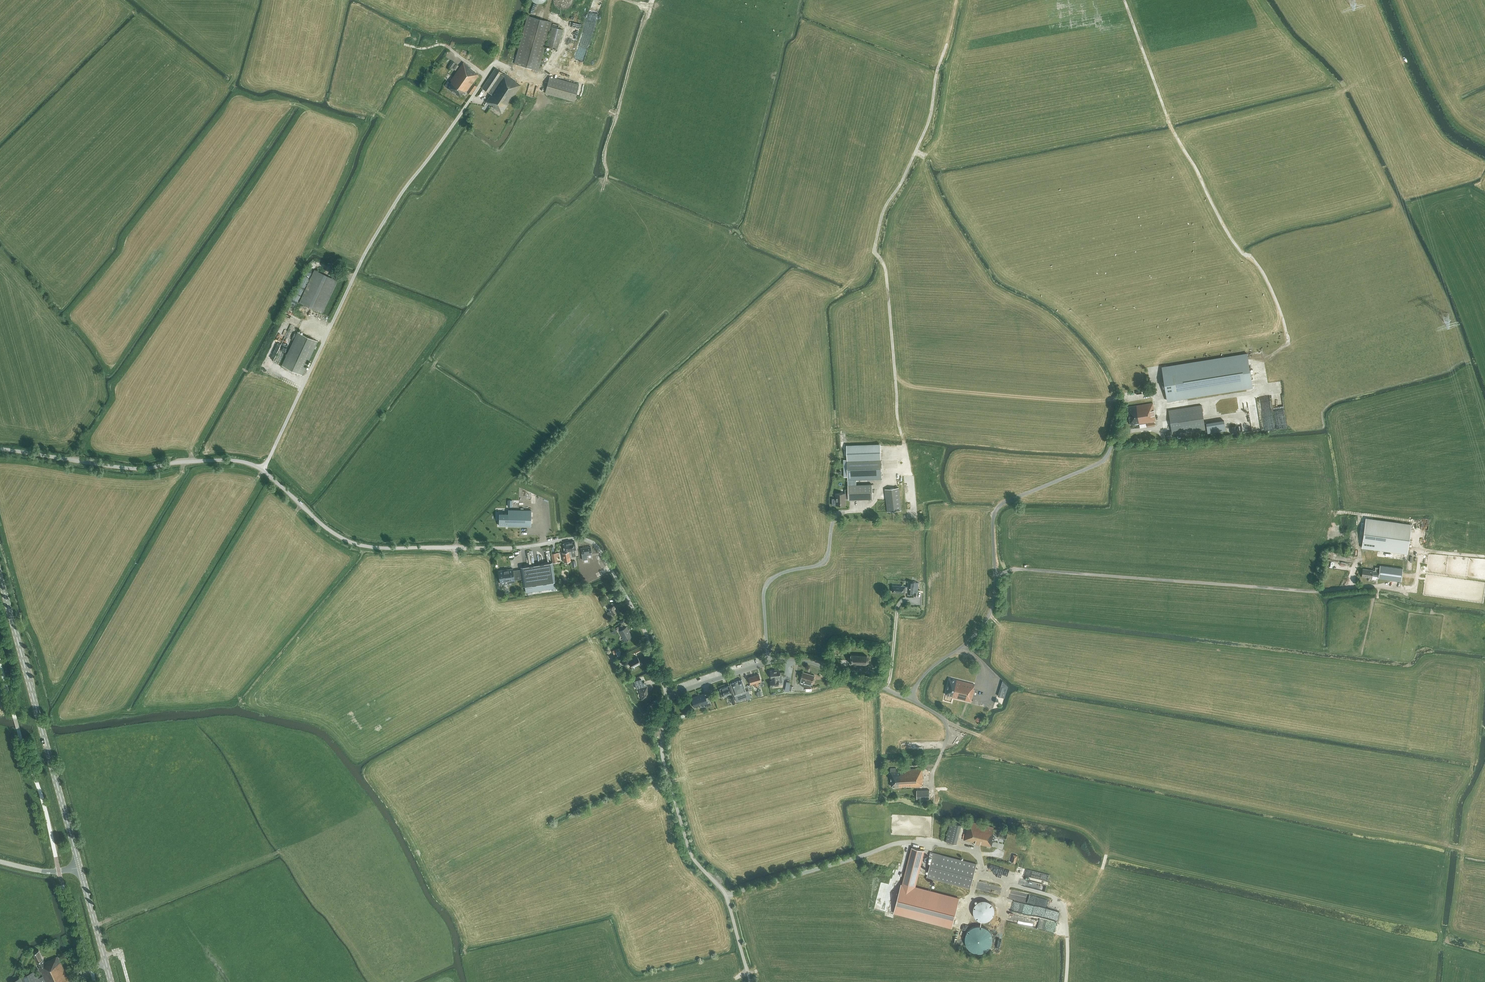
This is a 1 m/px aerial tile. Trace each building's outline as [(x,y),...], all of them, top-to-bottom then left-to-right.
[(565,9),(566,9),(568,8),(569,7),(570,6),(571,5),(572,4),(573,2),(573,1),(573,0),(553,0),(553,1),(554,2),(554,4),(555,5),(556,6),(557,7),(559,8),(560,9),(562,9),(563,9),(565,9)] [(592,23),(596,23),(596,14),(588,13),(588,26),(591,26),(592,23)] [(549,38),(547,38),(551,22),(527,15),(514,63),(538,70),(546,41),(548,42),(547,46),(557,49),(563,30),(552,27),(549,38)] [(473,83),(479,75),(474,71),(475,70),(463,62),(450,80),(451,81),(450,83),(448,81),(444,85),(460,97),(465,90),(467,91),(471,94),(477,86),(473,83)] [(502,113),(520,85),(516,82),(495,68),(482,88),(491,94),(486,102),(502,113)] [(574,101),(579,84),(550,76),(545,93),(574,101)] [(322,313),(338,280),(315,270),(299,302),(322,313)] [(290,325),(282,321),(275,337),(283,341),(290,325)] [(316,349),(317,346),(316,346),(318,341),(298,332),(282,365),(302,374),(315,348),(316,349)] [(1162,368),(1167,399),(1252,385),(1247,355),(1162,368)] [(1267,396),(1260,397),(1262,409),(1267,408),(1266,406),(1269,405),(1269,403),(1268,403),(1267,396)] [(1155,425),(1154,416),(1155,416),(1153,405),(1153,403),(1127,406),(1130,425),(1135,424),(1139,424),(1147,422),(1147,427),(1155,425)] [(1205,430),(1201,405),(1169,410),(1173,434),(1205,430)] [(880,443),(847,445),(847,459),(848,476),(848,485),(848,489),(845,489),(845,493),(836,493),(836,505),(846,504),(845,499),(873,498),(872,484),(856,484),(856,479),(881,478),(880,459),(880,443)] [(887,511),(901,510),(899,488),(885,489),(887,511)] [(499,513),(499,525),(506,525),(506,524),(508,524),(508,525),(531,526),(531,510),(508,509),(508,513),(499,513)] [(1408,553),(1412,523),(1366,517),(1362,547),(1381,550),(1398,552),(1408,553)] [(571,561),(570,556),(572,556),(569,542),(563,543),(565,551),(562,552),(564,562),(571,561)] [(582,558),(587,557),(587,555),(592,554),(591,546),(581,548),(582,558)] [(1396,565),(1398,552),(1381,550),(1380,557),(1377,557),(1375,569),(1373,569),(1373,570),(1362,569),(1362,574),(1376,576),(1376,578),(1395,581),(1397,566),(1396,565)] [(521,570),(522,578),(525,592),(556,587),(552,562),(521,567),(521,570)] [(522,578),(521,570),(513,571),(513,568),(499,570),(500,582),(514,580),(514,579),(522,578)] [(913,593),(914,582),(909,582),(908,586),(906,586),(893,585),(892,592),(905,593),(905,590),(908,590),(908,593),(913,593)] [(612,606),(610,603),(607,605),(609,608),(610,610),(607,612),(609,616),(615,613),(617,612),(617,611),(614,605),(612,606)] [(624,628),(622,625),(617,628),(618,631),(619,631),(625,640),(632,636),(626,627),(624,628)] [(867,664),(869,662),(869,658),(867,655),(851,654),(851,657),(850,659),(850,660),(850,663),(853,663),(866,664),(867,664)] [(633,659),(631,657),(625,660),(628,664),(630,663),(632,667),(641,662),(637,657),(633,659)] [(778,680),(777,677),(780,677),(779,670),(770,671),(771,678),(772,678),(772,680),(770,681),(771,686),(779,685),(778,680)] [(812,682),(814,675),(803,672),(801,679),(812,682)] [(754,686),(757,686),(754,676),(748,677),(750,684),(753,683),(754,686)] [(971,702),(975,689),(973,689),(975,684),(950,678),(946,694),(953,696),(952,697),(971,702)] [(746,691),(742,679),(730,683),(734,695),(736,701),(746,697),(747,699),(751,698),(750,695),(748,690),(746,691)] [(1008,686),(1003,680),(1001,686),(998,696),(1001,697),(1003,691),(1006,692),(1008,686)] [(643,687),(642,683),(635,685),(636,688),(639,688),(642,699),(650,697),(648,690),(647,685),(643,687)] [(720,696),(732,692),(729,685),(720,688),(721,690),(718,691),(720,696)] [(706,698),(704,694),(691,698),(694,707),(705,703),(706,707),(712,705),(709,697),(706,698)] [(896,768),(890,768),(891,786),(899,786),(899,787),(902,787),(902,786),(911,785),(911,787),(922,786),(922,781),(923,781),(922,768),(900,769),(900,770),(896,771),(896,768)] [(1006,839),(1007,833),(993,829),(993,828),(969,821),(964,840),(991,847),(993,841),(993,842),(995,835),(998,836),(998,837),(1006,839)] [(957,844),(961,825),(950,822),(945,841),(957,844)] [(914,887),(924,850),(912,847),(902,884),(901,884),(894,912),(952,927),(959,899),(914,887)] [(970,888),(976,864),(931,852),(930,856),(932,856),(927,877),(970,888)] [(1023,878),(1022,884),(1046,890),(1048,883),(1050,874),(1023,867),(1021,877),(1023,878)] [(1060,912),(1060,911),(1029,903),(1029,894),(1011,889),(1009,897),(1018,899),(1018,903),(1022,903),(1026,904),(1024,910),(1031,912),(1025,912),(1011,909),(1008,919),(1035,926),(1036,922),(1039,922),(1041,923),(1044,922),(1044,924),(1044,927),(1036,927),(1055,932),(1060,912)] [(983,921),(984,921),(985,921),(987,921),(988,920),(990,919),(991,919),(991,918),(992,917),(993,916),(993,915),(994,915),(994,913),(994,912),(994,910),(994,909),(994,908),(994,907),(993,906),(993,905),(992,904),(991,903),(990,902),(989,901),(988,901),(987,901),(986,900),(985,900),(984,900),(983,900),(982,900),(981,900),(979,901),(978,902),(977,903),(976,903),(976,904),(975,905),(974,907),(973,908),(973,909),(973,911),(973,912),(973,913),(974,914),(974,915),(974,916),(975,917),(976,918),(977,919),(978,920),(979,920),(980,920),(981,921),(982,921),(983,921)] [(980,925),(979,925),(978,925),(977,925),(976,925),(975,926),(974,926),(973,927),(972,927),(971,928),(970,928),(970,929),(969,929),(968,930),(968,931),(967,932),(967,933),(966,933),(966,934),(966,935),(965,936),(965,937),(965,938),(965,939),(965,940),(965,941),(965,942),(966,943),(966,944),(966,945),(967,946),(967,947),(968,947),(969,948),(970,949),(971,950),(971,951),(972,951),(973,952),(974,952),(975,952),(976,952),(977,953),(978,953),(979,953),(980,953),(981,952),(982,952),(983,952),(984,952),(985,951),(986,951),(987,950),(988,949),(989,949),(990,947),(991,946),(991,945),(992,944),(992,943),(992,942),(992,941),(992,940),(992,939),(992,938),(992,937),(992,936),(992,935),(992,934),(991,934),(991,933),(991,932),(990,931),(989,930),(989,929),(988,929),(988,928),(987,928),(986,927),(985,927),(984,926),(983,926),(982,926),(981,925),(980,925)] [(39,950),(33,953),(40,967),(39,967),(44,978),(40,980),(35,971),(11,981),(70,981),(57,956),(45,963),(39,950)]
